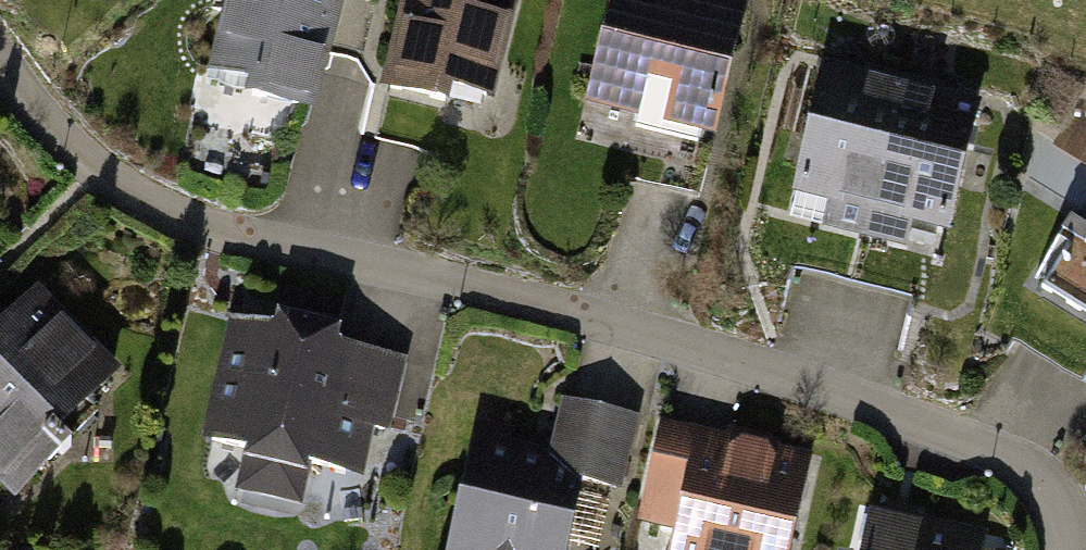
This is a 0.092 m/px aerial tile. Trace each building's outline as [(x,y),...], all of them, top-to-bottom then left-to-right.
[(201,80),(313,106),(336,0),(219,0),(201,80)] [(384,88),(481,110),(507,0),(404,0),(384,88)] [(584,102),(710,132),(742,0),(609,0),(584,102)] [(827,70),(799,183),(832,191),(824,221),(865,232),(900,89),(827,70)] [(913,211),(945,219),(974,107),(900,89),(865,232),(905,241),(913,211)] [(1048,292),(1085,315),(1085,234),(1071,225),(1065,234),(1079,242),(1048,292)] [(0,322),(0,486),(9,496),(71,438),(57,423),(117,366),(40,284),(0,322)] [(264,324),(228,316),(200,435),(244,445),(234,488),(297,503),(307,458),(361,471),(371,427),(385,431),(402,357),(335,341),(340,323),(268,307),(264,324)] [(511,442),(515,427),(475,418),(443,549),(564,549),(581,478),(617,486),(633,417),(562,400),(550,451),(511,442)] [(632,517),(678,528),(673,549),(785,549),(809,455),(657,417),(632,517)] [(870,510),(861,549),(975,549),(978,533),(870,510)]
